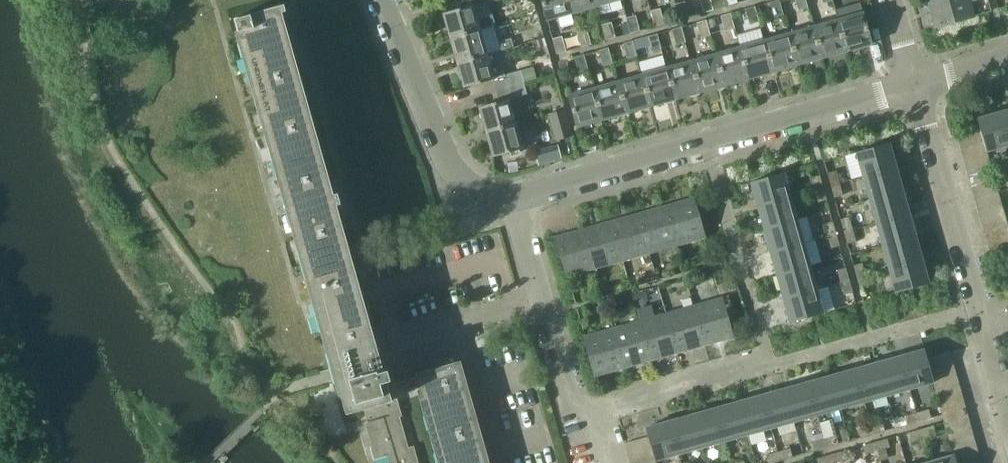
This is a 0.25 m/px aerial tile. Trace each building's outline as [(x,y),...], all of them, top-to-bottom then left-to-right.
[(477,18),(474,6),(495,0),(471,0),(472,5),(443,13),(450,38),(480,29),(496,25),(493,14),(477,18)] [(548,21),(573,14),(569,0),(542,0),(548,21)] [(597,7),(595,0),(569,0),(573,14),(597,7)] [(714,9),(712,0),(702,0),(705,12),(714,9)] [(779,0),(775,0),(769,2),(774,16),(783,13),(779,0)] [(806,0),(796,0),(798,9),(808,6),(806,0)] [(936,26),(975,15),(975,14),(970,15),(966,0),(928,0),(936,26)] [(690,16),(686,1),(677,4),(681,19),(690,16)] [(872,43),(860,3),(835,10),(838,19),(847,51),(872,43)] [(375,357),(332,206),(342,203),(339,192),(329,195),(278,13),(287,11),(285,4),(276,7),(276,6),(235,18),(239,32),(242,43),(247,42),(250,55),(246,56),(247,58),(251,56),(254,70),(250,71),(257,95),(261,93),(265,107),(261,108),(261,110),(265,109),(269,122),(265,123),(272,146),(276,145),(279,158),(275,159),(276,161),(280,160),(283,172),(279,173),(286,197),(290,196),(294,210),(290,211),(290,213),(295,212),(298,225),(294,226),(301,249),(305,248),(309,262),(305,263),(305,265),(309,264),(313,277),(309,278),(316,301),(320,300),(323,314),(319,315),(320,316),(324,315),(328,328),(324,329),(330,353),(334,352),(338,365),(334,367),(334,368),(336,374),(337,380),(347,414),(364,409),(369,425),(366,425),(376,458),(387,455),(389,462),(419,462),(414,446),(409,447),(400,416),(402,416),(397,398),(393,399),(391,394),(419,386),(441,462),(484,462),(455,361),(415,372),(416,376),(388,384),(387,380),(391,379),(388,369),(379,372),(378,369),(376,363),(375,357)] [(745,8),(749,23),(758,20),(754,6),(745,8)] [(665,23),(661,8),(652,11),(656,26),(665,23)] [(721,15),(725,30),(734,27),(730,13),(721,15)] [(641,30),(637,15),(628,18),(632,33),(641,30)] [(813,26),(822,58),(847,51),(838,19),(813,26)] [(709,28),(707,20),(698,23),(703,38),(711,35),(709,28)] [(616,37),(612,22),(603,25),(607,40),(616,37)] [(798,65),(822,58),(813,26),(789,33),(798,65)] [(687,42),(683,27),(674,30),(678,45),(687,42)] [(487,54),(480,29),(450,38),(457,62),(487,54)] [(592,44),(588,29),(578,32),(583,46),(592,44)] [(798,65),(789,33),(764,41),(773,72),(798,65)] [(663,49),(658,34),(649,36),(653,52),(663,49)] [(563,36),(553,39),(557,54),(567,51),(563,36)] [(514,46),(512,39),(500,42),(502,50),(514,46)] [(542,39),(535,41),(537,48),(544,46),(542,39)] [(638,56),(634,41),(625,43),(629,59),(638,56)] [(764,41),(740,47),(749,79),(773,72),(764,41)] [(749,79),(740,47),(717,54),(726,86),(749,79)] [(613,63),(609,48),(600,50),(604,65),(613,63)] [(498,51),(487,54),(457,62),(464,88),(493,80),(496,90),(524,82),(521,70),(505,75),(498,51)] [(726,86),(717,54),(693,61),(702,93),(726,86)] [(584,55),(575,57),(579,73),(589,70),(584,55)] [(702,93),(693,61),(668,68),(677,100),(702,93)] [(643,75),(652,106),(677,100),(668,68),(643,75)] [(652,106),(643,75),(619,82),(628,113),(652,106)] [(486,132),(517,123),(525,121),(518,97),(528,94),(524,82),(496,90),(499,101),(479,107),(486,132)] [(628,113),(619,82),(594,88),(603,120),(628,113)] [(603,120),(594,88),(569,95),(578,127),(603,120)] [(572,135),(565,110),(550,114),(557,139),(572,135)] [(980,127),(983,138),(986,150),(987,152),(987,151),(1007,146),(1007,135),(1001,111),(977,118),(980,127)] [(525,121),(517,123),(486,132),(493,157),(524,149),(520,133),(528,131),(525,121)] [(956,134),(960,145),(983,138),(980,127),(956,134)] [(983,138),(960,145),(963,156),(986,150),(983,138)] [(864,176),(896,167),(889,143),(857,152),(864,176)] [(551,146),(555,161),(562,160),(558,144),(551,146)] [(963,156),(966,168),(990,161),(987,151),(987,152),(986,150),(963,156)] [(966,168),(969,179),(993,172),(990,161),(966,168)] [(870,199),(903,190),(896,167),(864,176),(870,199)] [(828,173),(831,185),(841,183),(837,170),(828,173)] [(996,184),(993,172),(969,179),(972,190),(996,184)] [(758,206),(791,197),(784,173),(751,182),(758,206)] [(811,177),(815,190),(824,188),(820,175),(811,177)] [(831,185),(835,197),(844,194),(841,183),(831,185)] [(827,199),(824,188),(815,190),(818,202),(827,199)] [(877,223),(909,213),(903,190),(870,199),(877,223)] [(975,199),(978,210),(1002,203),(999,192),(975,199)] [(765,229),(797,220),(791,197),(758,206),(765,229)] [(702,239),(705,238),(695,198),(668,206),(677,241),(701,234),(702,239)] [(981,221),(1005,214),(1002,203),(978,210),(981,221)] [(640,213),(650,248),(674,242),(676,246),(679,245),(677,241),(668,206),(640,213)] [(651,253),(650,248),(640,213),(614,221),(623,256),(647,249),(648,254),(651,253)] [(883,246),(916,237),(909,213),(877,223),(883,246)] [(984,232),(1007,226),(1007,224),(1005,214),(981,221),(984,232)] [(841,219),(845,232),(854,229),(850,217),(841,219)] [(771,253),(804,244),(797,220),(765,229),(771,253)] [(623,256),(614,221),(587,228),(597,263),(621,256),(622,261),(625,261),(623,256)] [(837,234),(833,221),(824,224),(828,237),(837,234)] [(1007,238),(1007,226),(984,232),(988,244),(1007,238)] [(598,268),(597,263),(587,228),(558,236),(570,276),(569,271),(594,264),(595,269),(598,268)] [(858,241),(854,229),(845,232),(848,244),(858,241)] [(840,246),(837,234),(828,237),(832,249),(840,246)] [(890,269),(923,260),(916,237),(883,246),(890,269)] [(1007,250),(1007,238),(988,244),(991,255),(1007,250)] [(778,276),(811,266),(804,244),(771,253),(778,276)] [(890,269),(896,292),(929,283),(923,260),(890,269)] [(854,266),(858,278),(867,276),(863,263),(854,266)] [(811,266),(778,276),(784,299),(817,290),(811,266)] [(838,271),(841,283),(850,281),(846,268),(838,271)] [(858,278),(861,291),(871,288),(867,276),(858,278)] [(853,293),(850,281),(841,283),(845,295),(853,293)] [(817,290),(784,299),(791,323),(824,313),(817,290)] [(695,311),(704,346),(734,338),(723,298),(721,298),(723,303),(698,310),(697,305),(694,306),(695,311)] [(668,318),(678,353),(704,346),(695,311),(671,317),(670,312),(667,313),(668,318)] [(640,326),(650,360),(678,353),(668,318),(644,325),(643,320),(640,321),(641,325),(640,326)] [(650,360),(640,326),(617,332),(616,327),(613,328),(614,333),(624,368),(650,360)] [(589,335),(587,336),(597,375),(624,368),(614,333),(590,340),(589,335)] [(925,349),(901,356),(911,389),(934,383),(934,380),(931,369),(927,357),(925,349)] [(950,351),(927,357),(931,369),(953,362),(950,351)] [(887,396),(911,389),(901,356),(878,363),(887,396)] [(931,369),(934,380),(957,374),(953,362),(931,369)] [(864,402),(887,396),(878,363),(854,369),(864,402)] [(854,369),(831,376),(841,409),(864,402),(854,369)] [(957,374),(934,380),(934,383),(937,392),(960,386),(957,374)] [(831,376),(809,382),(818,415),(841,409),(831,376)] [(809,382),(785,389),(794,422),(818,415),(809,382)] [(963,397),(960,386),(937,392),(940,404),(963,397)] [(785,389),(762,395),(772,428),(794,422),(785,389)] [(762,395),(739,402),(748,435),(772,428),(762,395)] [(966,408),(963,397),(940,404),(943,415),(966,408)] [(717,408),(726,441),(748,435),(739,402),(717,408)] [(717,408),(694,414),(703,447),(726,441),(717,408)] [(929,409),(917,413),(919,421),(931,418),(929,409)] [(907,425),(919,421),(917,413),(904,416),(907,425)] [(671,421),(680,454),(703,447),(694,414),(671,421)] [(948,434),(972,428),(969,416),(945,423),(948,434)] [(652,448),(655,459),(655,460),(656,460),(680,454),(671,421),(646,428),(649,437),(652,448)] [(873,434),(885,431),(882,422),(870,426),(873,434)] [(860,438),(873,434),(870,426),(858,429),(860,438)] [(934,426),(921,429),(924,438),(936,434),(934,426)] [(948,434),(952,445),(975,439),(972,428),(948,434)] [(921,429),(909,433),(912,441),(924,438),(921,429)] [(837,435),(825,439),(827,447),(839,444),(837,435)] [(630,454),(652,448),(649,437),(626,443),(630,454)] [(815,451),(827,447),(825,439),(812,442),(815,451)] [(887,439),(875,442),(877,451),(889,448),(887,439)] [(955,456),(978,450),(975,439),(952,445),(954,455),(955,455),(955,456)] [(865,454),(877,451),(875,442),(862,446),(865,454)] [(652,448),(630,454),(632,462),(642,462),(655,459),(652,448)] [(781,460),(793,457),(791,448),(778,452),(781,460)] [(978,450),(955,456),(957,462),(975,462),(981,461),(978,450)] [(781,460),(778,452),(767,455),(769,462),(770,462),(781,460)] [(829,455),(832,462),(834,462),(844,460),(842,452),(829,455)] [(955,456),(955,455),(954,455),(931,461),(931,462),(957,462),(955,456)]
